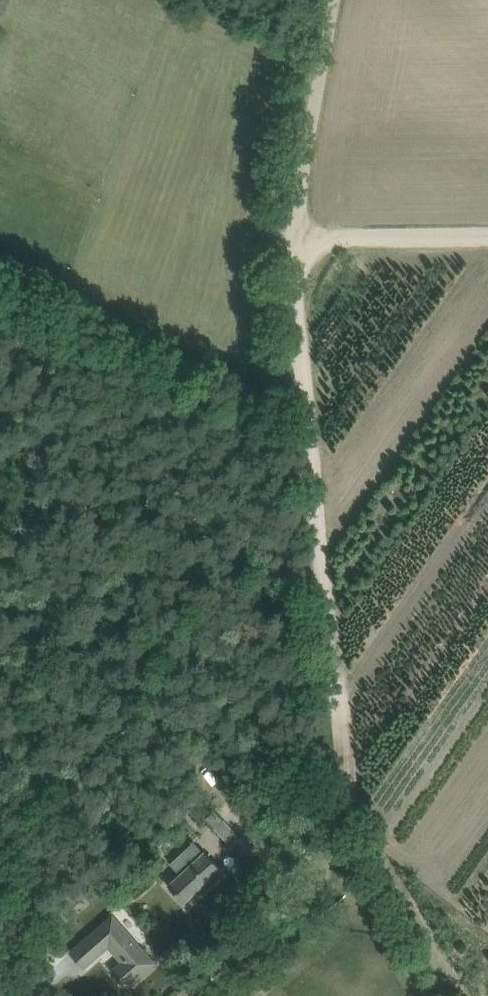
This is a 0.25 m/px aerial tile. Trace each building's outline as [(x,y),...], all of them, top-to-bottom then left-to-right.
[(300,770),(290,779),(296,786),(306,777),(300,770)] [(216,809),(207,818),(232,845),(241,836),(216,809)] [(224,872),(204,850),(168,885),(184,902),(198,889),(202,893),(224,872)] [(75,884),(63,895),(72,904),(83,894),(75,884)] [(154,962),(141,947),(113,915),(86,938),(71,952),(84,967),(108,945),(122,961),(112,970),(126,986),(154,962)]
